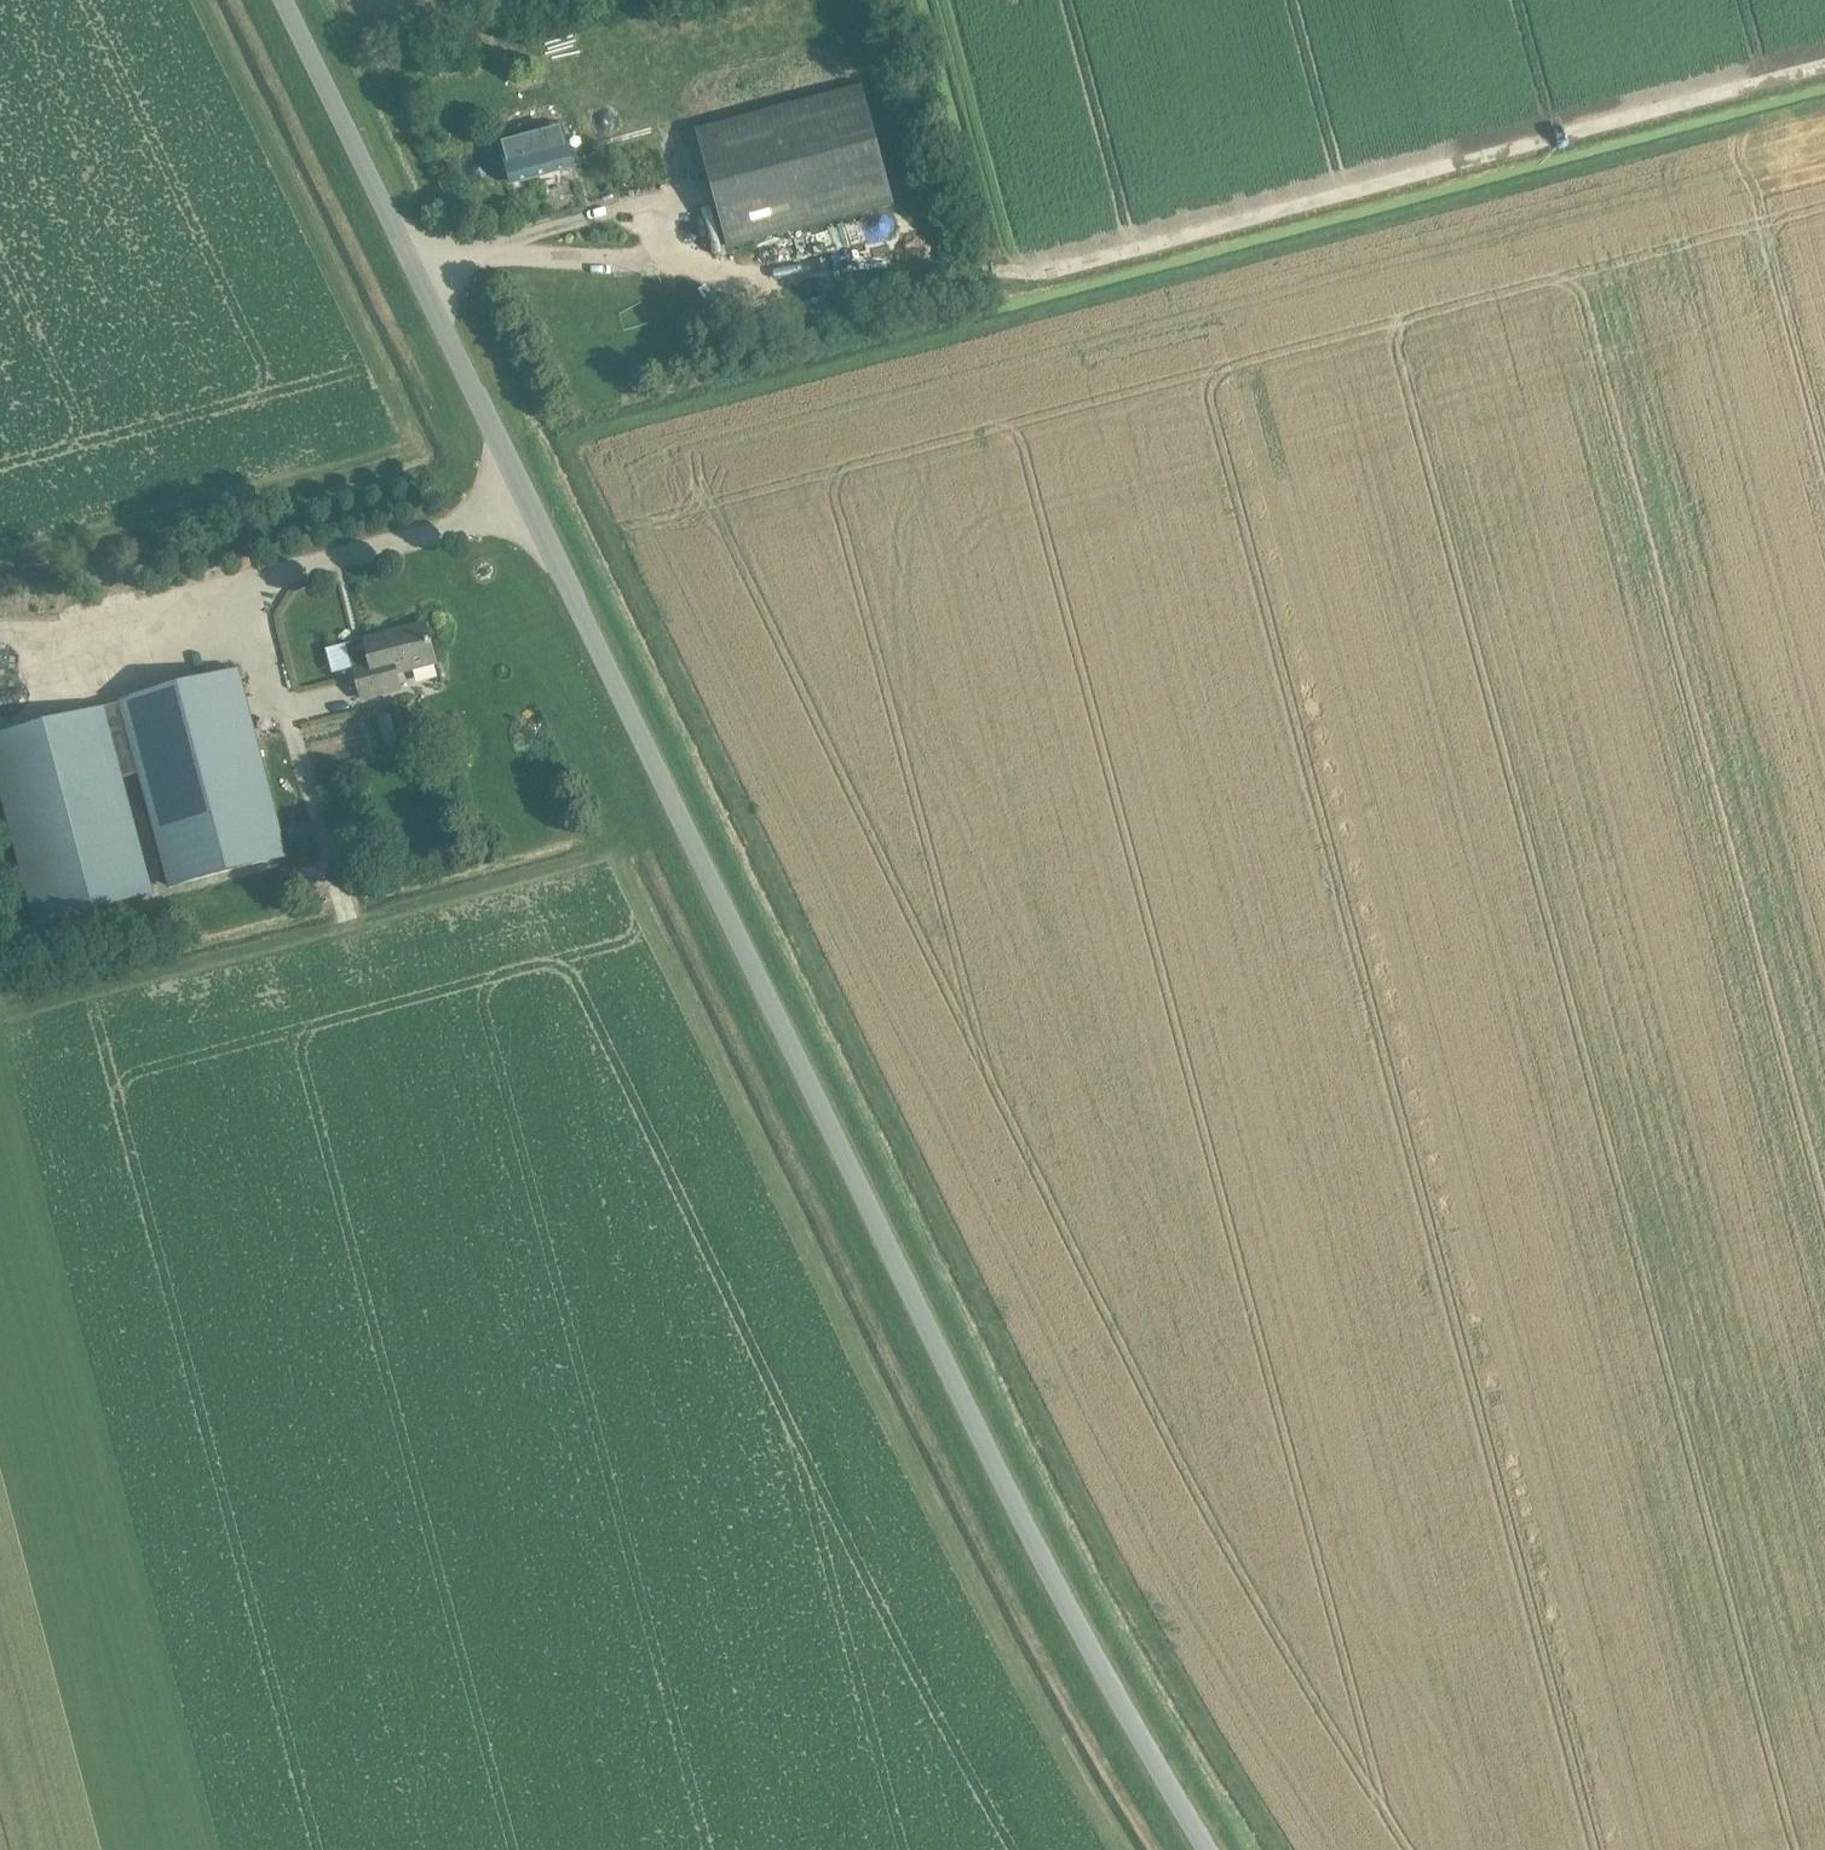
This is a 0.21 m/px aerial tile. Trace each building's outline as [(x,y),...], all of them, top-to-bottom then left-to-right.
[(890,203),(859,89),(699,133),(730,246),(890,203)] [(513,183),(571,167),(561,128),(502,144),(513,183)] [(688,174),(709,168),(703,145),(681,151),(688,174)] [(436,664),(425,624),(364,640),(368,655),(351,660),(362,700),(400,690),(396,675),(436,664)] [(284,857),(236,674),(122,704),(141,774),(171,887),(284,857)] [(141,774),(122,704),(0,736),(0,793),(35,927),(151,896),(120,780),(141,774)]
